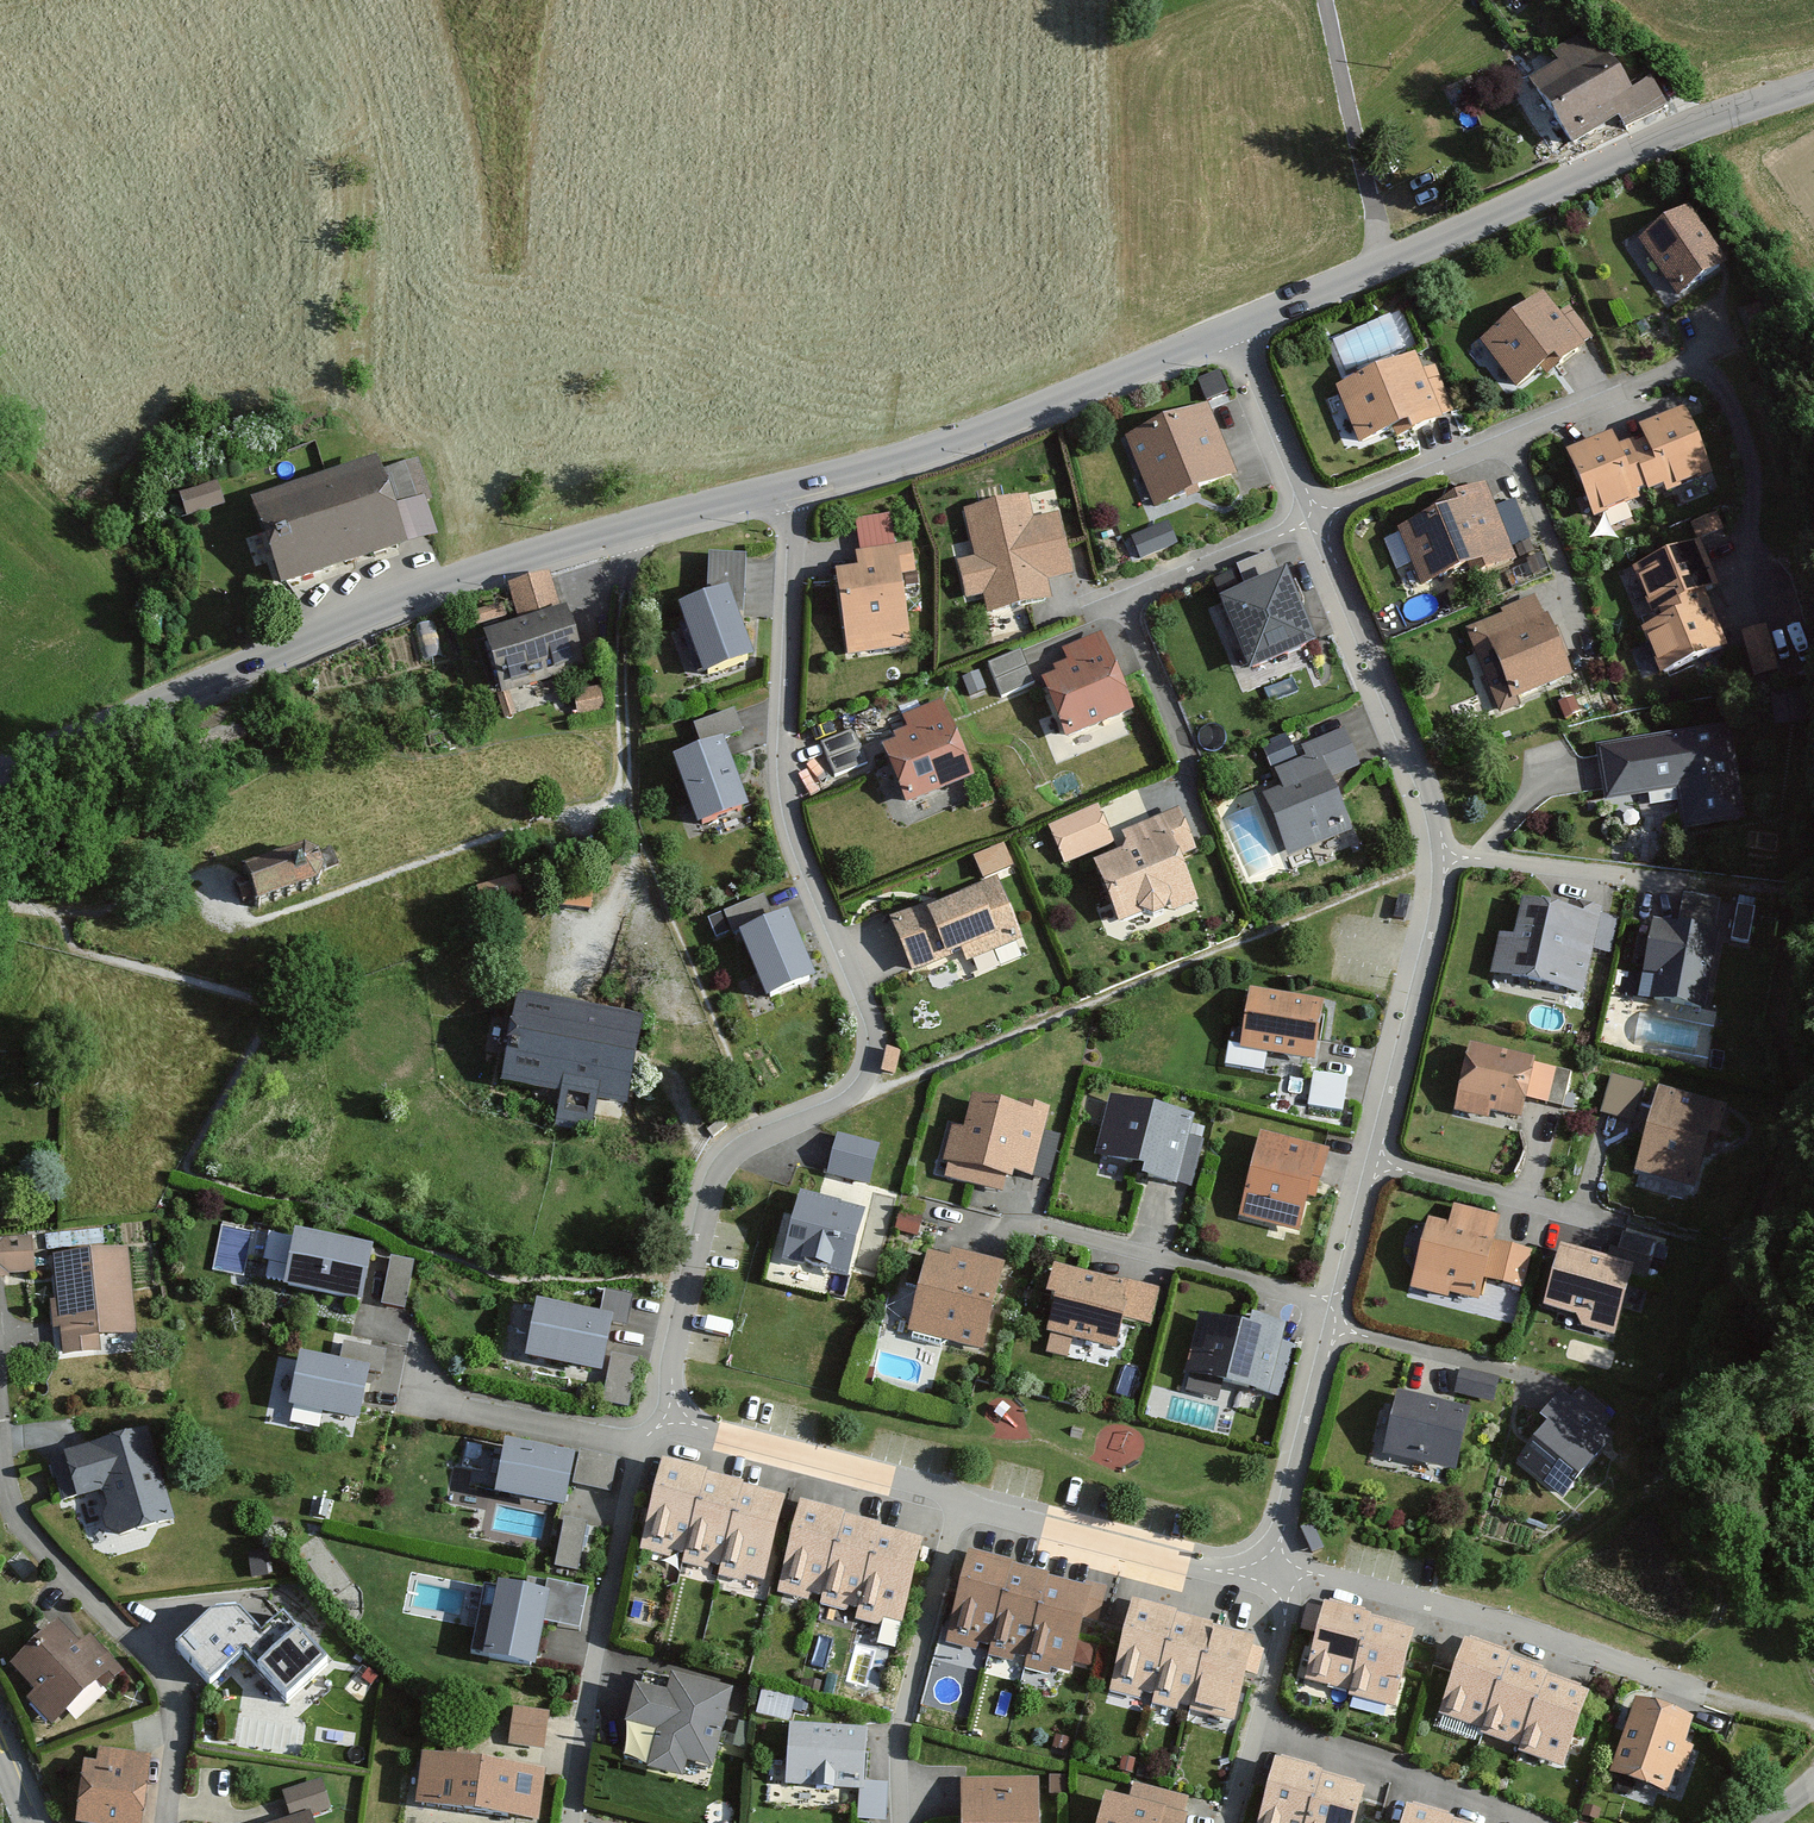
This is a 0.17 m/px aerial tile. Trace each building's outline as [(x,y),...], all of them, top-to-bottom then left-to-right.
[(1561,67),(1533,84),(1572,148),(1618,120),(1624,130),(1663,106),(1651,86),(1632,97),(1607,56),(1610,54),(1595,29),(1553,54),(1561,67)] [(1686,215),(1644,243),(1677,293),(1719,265),(1686,215)] [(1483,344),(1515,387),(1554,357),(1560,366),(1584,348),(1580,344),(1589,337),(1569,311),(1558,319),(1543,299),(1483,344)] [(1338,391),(1359,445),(1395,432),(1397,438),(1440,421),(1438,415),(1449,411),(1434,372),(1419,378),(1413,362),(1338,391)] [(1219,372),(1198,381),(1207,401),(1228,393),(1219,372)] [(1204,410),(1130,438),(1156,506),(1230,477),(1204,410)] [(1646,443),(1630,450),(1646,487),(1649,494),(1666,486),(1669,493),(1709,476),(1684,414),(1641,432),(1646,443)] [(1567,455),(1593,518),(1636,500),(1633,492),(1646,487),(1630,450),(1620,454),(1612,436),(1567,455)] [(377,464),(255,506),(283,586),(405,544),(393,510),(377,464)] [(218,483),(181,496),(188,516),(225,503),(218,483)] [(1399,533),(1423,587),(1468,567),(1473,578),(1516,559),(1510,547),(1494,510),(1484,488),(1448,504),(1451,511),(1399,533)] [(434,534),(423,500),(393,510),(405,544),(434,534)] [(1024,501),(967,513),(977,560),(959,564),(967,599),(987,595),(990,611),(1049,599),(1044,578),(1068,573),(1056,518),(1029,524),(1024,501)] [(1513,502),(1494,510),(1510,547),(1529,539),(1513,502)] [(1716,514),(1690,525),(1697,541),(1722,531),(1716,514)] [(857,522),(862,555),(896,550),(889,516),(857,522)] [(1166,530),(1136,543),(1141,555),(1171,543),(1166,530)] [(1386,541),(1400,570),(1412,564),(1398,535),(1386,541)] [(1529,542),(1517,548),(1522,559),(1535,553),(1529,542)] [(1636,571),(1653,613),(1704,593),(1716,588),(1699,546),(1636,571)] [(836,574),(848,656),(908,647),(898,574),(911,573),(908,549),(896,550),(862,555),(857,556),(859,571),(836,574)] [(1269,555),(1238,567),(1248,592),(1279,580),(1269,555)] [(1541,556),(1528,562),(1533,575),(1546,569),(1541,556)] [(708,601),(681,611),(704,677),(754,660),(738,615),(744,615),(746,558),(709,557),(708,601)] [(509,589),(522,626),(562,614),(549,576),(509,589)] [(1221,603),(1251,674),(1315,648),(1286,577),(1279,580),(1248,592),(1221,603)] [(1661,676),(1726,650),(1704,593),(1653,613),(1658,626),(1643,632),(1661,676)] [(1505,621),(1470,635),(1503,711),(1516,706),(1512,698),(1565,675),(1533,599),(1501,612),(1505,621)] [(501,606),(473,615),(477,627),(505,619),(501,606)] [(522,626),(486,636),(503,692),(582,668),(565,612),(562,614),(522,626)] [(1744,635),(1756,677),(1777,671),(1766,629),(1744,635)] [(1054,671),(1057,679),(1107,659),(1099,638),(1064,652),(1069,664),(1054,671)] [(1021,653),(990,666),(1002,696),(1034,683),(1021,653)] [(1057,679),(1046,684),(1068,737),(1129,712),(1107,659),(1057,679)] [(978,674),(964,680),(971,697),(985,691),(978,674)] [(1771,697),(1777,728),(1813,721),(1813,702),(1812,689),(1771,697)] [(601,690),(575,694),(579,718),(605,714),(601,690)] [(1602,694),(1589,699),(1593,711),(1606,706),(1602,694)] [(898,744),(885,749),(908,805),(974,779),(942,700),(903,716),(910,733),(896,738),(898,744)] [(1574,703),(1561,708),(1566,721),(1579,716),(1574,703)] [(693,727),(701,748),(742,733),(734,712),(693,727)] [(1600,750),(1608,799),(1678,787),(1685,828),(1742,819),(1727,729),(1600,750)] [(853,730),(822,744),(836,775),(867,762),(853,730)] [(1287,792),(1268,799),(1289,855),(1348,832),(1327,779),(1359,767),(1346,732),(1302,748),(1307,760),(1279,771),(1287,792)] [(1264,750),(1272,769),(1296,759),(1288,740),(1264,750)] [(747,810),(723,745),(673,763),(698,828),(747,810)] [(1113,843),(1098,807),(1050,827),(1066,863),(1113,843)] [(1128,850),(1095,864),(1120,924),(1145,914),(1154,918),(1165,915),(1170,905),(1174,915),(1199,904),(1180,859),(1196,852),(1179,812),(1122,836),(1128,850)] [(1003,846),(974,858),(984,881),(1013,868),(1003,846)] [(241,884),(232,887),(235,894),(239,904),(250,900),(253,909),(314,887),(321,873),(336,868),(330,851),(313,857),(299,852),(237,874),(241,884)] [(925,910),(895,922),(915,972),(964,952),(968,961),(1020,939),(997,881),(980,887),(983,894),(927,917),(925,910)] [(1410,899),(1399,896),(1394,919),(1405,921),(1410,899)] [(1720,903),(1684,896),(1678,930),(1713,937),(1720,903)] [(764,901),(726,915),(733,935),(739,932),(766,1001),(812,983),(788,919),(773,925),(764,901)] [(1500,938),(1493,974),(1582,993),(1591,947),(1610,951),(1617,920),(1600,917),(1601,911),(1575,906),(1573,915),(1524,905),(1516,942),(1500,938)] [(1754,910),(1737,907),(1731,941),(1749,944),(1754,910)] [(721,916),(709,921),(717,940),(729,935),(721,916)] [(1655,925),(1641,998),(1703,1010),(1717,937),(1713,937),(1678,930),(1655,925)] [(1252,994),(1242,1050),(1313,1062),(1322,1006),(1252,994)] [(640,1019),(519,997),(504,1080),(563,1091),(557,1127),(591,1134),(597,1098),(625,1103),(640,1019)] [(1470,1048),(1455,1111),(1487,1118),(1489,1111),(1520,1118),(1525,1099),(1561,1107),(1568,1076),(1533,1068),(1533,1063),(1470,1048)] [(900,1053),(887,1050),(882,1072),(894,1075),(900,1053)] [(1725,1053),(1713,1051),(1710,1069),(1722,1071),(1725,1053)] [(1346,1081),(1315,1075),(1310,1105),(1341,1111),(1346,1081)] [(1612,1078),(1602,1114),(1632,1122),(1642,1086),(1612,1078)] [(1658,1094),(1635,1170),(1693,1187),(1702,1155),(1710,1158),(1723,1113),(1658,1094)] [(1112,1100),(1099,1156),(1131,1164),(1132,1171),(1145,1174),(1178,1182),(1188,1139),(1193,1119),(1112,1100)] [(1577,1102),(1568,1100),(1566,1109),(1574,1111),(1577,1102)] [(946,1139),(939,1171),(1002,1185),(1004,1178),(1029,1183),(1044,1115),(1015,1109),(1014,1114),(969,1104),(960,1142),(946,1139)] [(713,1136),(728,1127),(723,1119),(708,1128),(713,1136)] [(839,1139),(830,1175),(869,1184),(877,1149),(839,1139)] [(1203,1143),(1188,1139),(1178,1182),(1145,1174),(1143,1181),(1177,1188),(1177,1186),(1193,1189),(1203,1143)] [(1263,1140),(1242,1217),(1298,1232),(1308,1197),(1315,1199),(1326,1157),(1263,1140)] [(801,1198),(785,1262),(847,1278),(863,1214),(801,1198)] [(1429,1226),(1414,1284),(1479,1300),(1485,1279),(1521,1288),(1530,1254),(1492,1245),(1498,1221),(1455,1210),(1450,1232),(1429,1226)] [(923,1219),(901,1213),(895,1231),(917,1237),(923,1219)] [(372,1244),(293,1230),(284,1285),(363,1298),(372,1244)] [(272,1237),(253,1233),(249,1254),(268,1258),(272,1237)] [(1654,1245),(1624,1236),(1620,1251),(1611,1249),(1606,1266),(1632,1274),(1645,1277),(1654,1245)] [(34,1272),(31,1240),(0,1243),(0,1276),(34,1272)] [(125,1251),(52,1258),(61,1357),(100,1354),(98,1337),(133,1334),(125,1251)] [(931,1258),(911,1331),(981,1350),(1003,1268),(953,1254),(951,1264),(931,1258)] [(1563,1254),(1548,1306),(1617,1326),(1632,1274),(1606,1266),(1563,1254)] [(414,1265),(391,1260),(382,1306),(405,1311),(414,1265)] [(1048,1339),(1043,1360),(1063,1364),(1067,1346),(1112,1356),(1119,1326),(1147,1332),(1156,1289),(1120,1281),(1119,1288),(1049,1273),(1042,1307),(1049,1308),(1042,1338),(1048,1339)] [(605,1292),(600,1321),(609,1323),(627,1326),(632,1297),(605,1292)] [(600,1321),(538,1309),(528,1360),(599,1374),(609,1323),(600,1321)] [(1201,1319),(1186,1377),(1281,1400),(1294,1348),(1280,1344),(1283,1330),(1253,1323),(1251,1332),(1201,1319)] [(344,1344),(339,1368),(368,1373),(381,1376),(386,1353),(344,1344)] [(636,1363),(613,1358),(604,1402),(627,1406),(636,1363)] [(339,1368),(302,1361),(292,1409),(359,1422),(368,1373),(339,1368)] [(1460,1372),(1454,1395),(1495,1404),(1500,1381),(1460,1372)] [(1551,1429),(1521,1463),(1562,1498),(1613,1439),(1603,1431),(1612,1420),(1581,1393),(1571,1405),(1562,1398),(1541,1421),(1551,1429)] [(1399,1396),(1384,1456),(1455,1474),(1470,1413),(1399,1396)] [(1091,1431),(1084,1438),(1091,1445),(1098,1437),(1091,1431)] [(145,1435),(65,1458),(77,1500),(108,1491),(121,1535),(170,1521),(145,1435)] [(572,1454),(506,1441),(497,1491),(562,1503),(572,1454)] [(580,1453),(573,1486),(610,1494),(617,1461),(580,1453)] [(658,1468),(635,1555),(679,1566),(701,1482),(702,1479),(658,1468)] [(679,1566),(679,1569),(717,1579),(739,1496),(739,1492),(701,1482),(679,1566)] [(717,1579),(716,1583),(756,1593),(779,1506),(739,1496),(717,1579)] [(796,1510),(773,1597),(817,1609),(839,1525),(840,1522),(796,1510)] [(587,1526),(566,1521),(556,1568),(577,1573),(587,1526)] [(817,1609),(816,1612),(855,1622),(877,1538),(877,1535),(839,1525),(817,1609)] [(1314,1525),(1303,1531),(1314,1555),(1325,1550),(1314,1525)] [(855,1622),(854,1626),(894,1636),(917,1548),(877,1538),(855,1622)] [(264,1553),(249,1556),(253,1579),(268,1576),(264,1553)] [(964,1560),(941,1647),(985,1658),(1007,1574),(1008,1571),(964,1560)] [(985,1658),(984,1661),(1023,1671),(1044,1587),(1045,1584),(1007,1574),(985,1658)] [(499,1592),(485,1662),(534,1672),(543,1623),(580,1630),(587,1592),(548,1584),(545,1601),(499,1592)] [(1023,1671),(1022,1675),(1062,1686),(1085,1598),(1044,1587),(1023,1671)] [(1130,1609),(1107,1696),(1151,1708),(1173,1624),(1174,1621),(1130,1609)] [(217,1613),(176,1651),(209,1686),(241,1656),(286,1703),(325,1667),(282,1621),(262,1640),(235,1612),(217,1613)] [(1319,1613),(1301,1683),(1348,1695),(1365,1629),(1366,1625),(1319,1613)] [(1151,1708),(1150,1711),(1189,1721),(1210,1637),(1211,1634),(1173,1624),(1151,1708)] [(58,1628),(14,1669),(39,1695),(31,1703),(52,1726),(98,1682),(104,1690),(121,1674),(89,1640),(79,1650),(58,1628)] [(1390,1714),(1410,1640),(1365,1629),(1348,1695),(1346,1702),(1390,1714)] [(1189,1721),(1188,1725),(1228,1735),(1251,1647),(1210,1637),(1189,1721)] [(1509,1663),(1466,1647),(1440,1715),(1484,1732),(1507,1668),(1509,1663)] [(1546,1682),(1507,1668),(1484,1732),(1482,1737),(1521,1751),(1545,1685),(1546,1682)] [(821,1683),(809,1680),(806,1691),(819,1693),(821,1683)] [(636,1694),(627,1730),(656,1737),(647,1775),(682,1784),(687,1765),(712,1772),(731,1699),(672,1683),(666,1702),(636,1694)] [(1588,1700),(1545,1685),(1521,1751),(1520,1756),(1564,1770),(1588,1700)] [(791,1717),(794,1694),(762,1689),(759,1712),(791,1717)] [(1689,1729),(1636,1710),(1613,1774),(1666,1792),(1674,1770),(1685,1774),(1692,1752),(1682,1749),(1689,1729)] [(547,1715),(515,1711),(510,1744),(542,1749),(547,1715)] [(865,1733),(791,1727),(787,1786),(860,1791),(861,1784),(865,1733)] [(1069,1740),(1057,1738),(1055,1749),(1067,1751),(1069,1740)] [(88,1770),(82,1822),(134,1822),(142,1758),(100,1753),(98,1771),(88,1770)] [(417,1807),(529,1822),(536,1822),(543,1776),(423,1759),(417,1807)] [(1135,1762),(1123,1760),(1120,1772),(1132,1775),(1135,1762)] [(1155,1772),(1140,1767),(1136,1781),(1151,1785),(1155,1772)] [(1262,1822),(1307,1822),(1317,1786),(1319,1781),(1277,1770),(1262,1822)] [(1065,1777),(1050,1778),(1051,1795),(1066,1794),(1065,1777)] [(962,1822),(1037,1822),(1036,1782),(961,1783),(962,1822)] [(888,1786),(861,1784),(860,1791),(858,1821),(886,1822),(888,1786)] [(1361,1797),(1317,1786),(1307,1822),(1355,1822),(1361,1797)] [(308,1820),(329,1813),(321,1787),(288,1797),(296,1822),(309,1822),(308,1820)] [(1103,1822),(1184,1822),(1185,1820),(1179,1819),(1184,1802),(1135,1789),(1129,1810),(1108,1805),(1103,1822)] [(1600,1811),(1584,1806),(1582,1817),(1597,1821),(1600,1811)] [(1408,1813),(1405,1822),(1442,1822),(1408,1813)]
